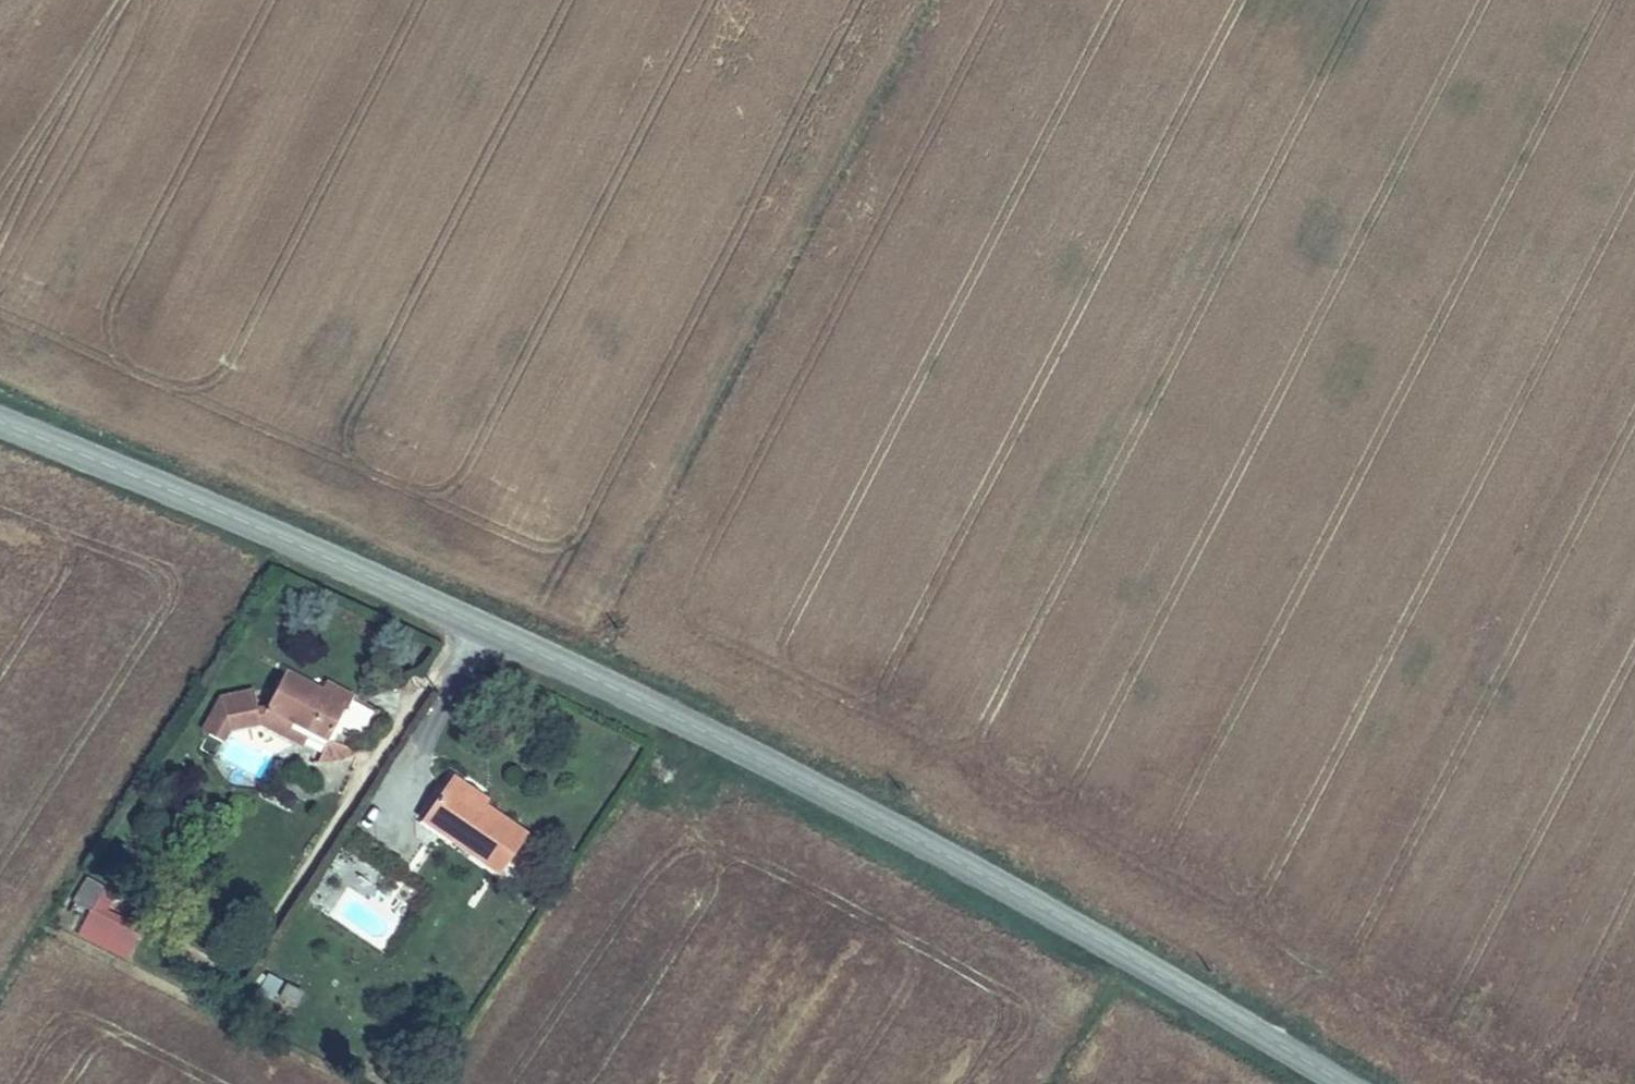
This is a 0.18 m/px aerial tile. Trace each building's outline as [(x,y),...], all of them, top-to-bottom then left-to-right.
[(307,697),(313,688),(287,672),(259,716),(318,753),(340,718),(307,697)] [(324,695),(313,688),(307,697),(340,718),(350,702),(329,688),(324,695)] [(422,834),(498,881),(522,843),(470,811),(476,802),(452,787),(422,834)] [(133,939),(113,928),(115,924),(99,915),(108,897),(79,882),(66,907),(85,917),(72,941),(119,966),(133,939)] [(135,934),(115,924),(113,928),(133,939),(135,934)] [(337,960),(323,952),(318,961),(332,970),(337,960)] [(284,981),(276,998),(294,1007),(303,990),(284,981)]
